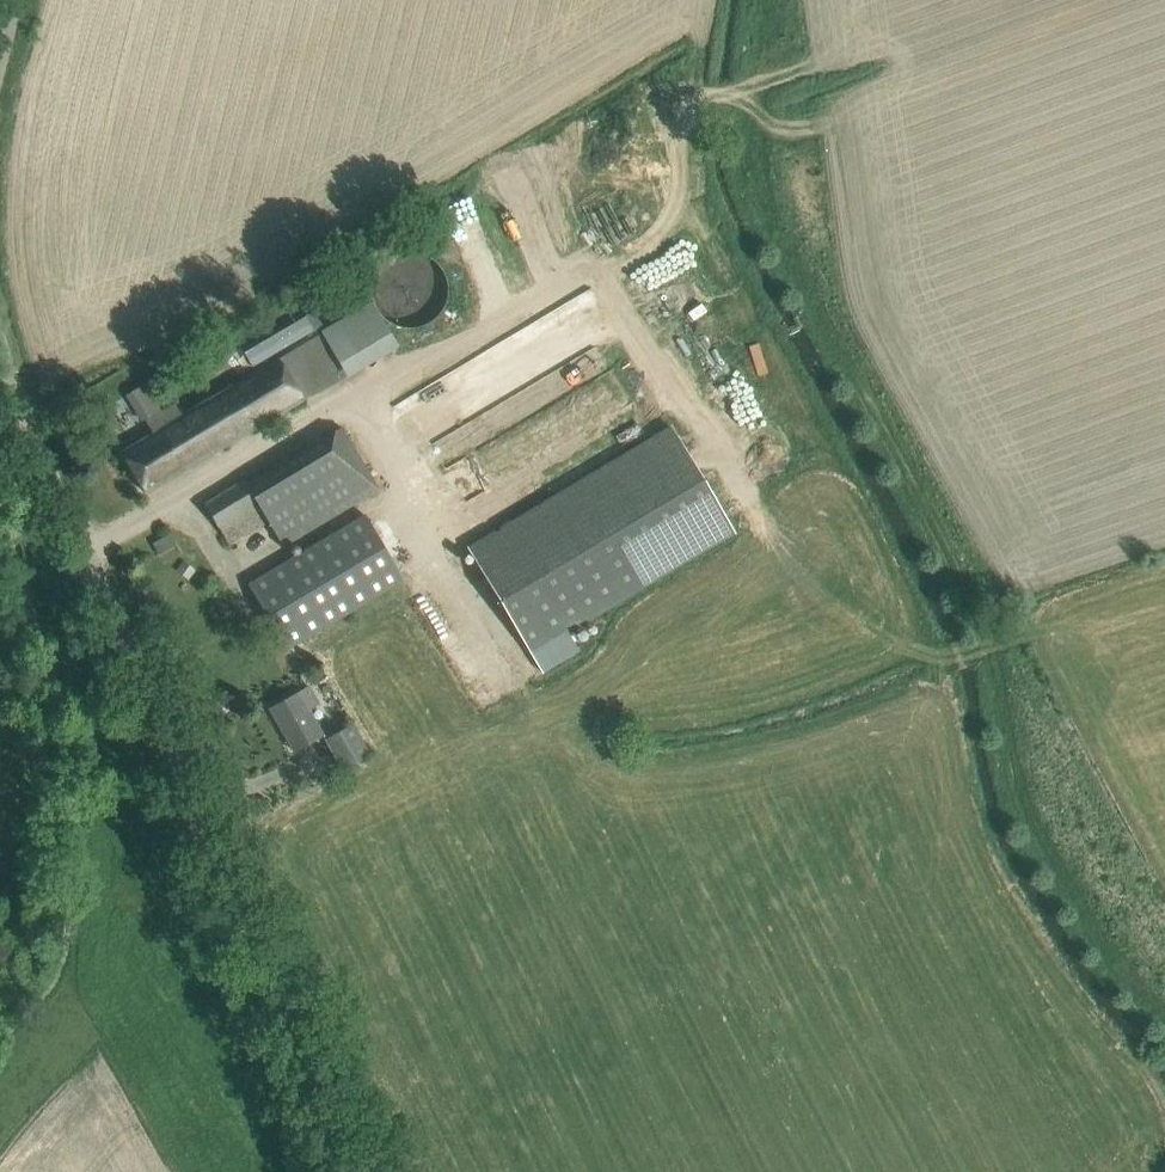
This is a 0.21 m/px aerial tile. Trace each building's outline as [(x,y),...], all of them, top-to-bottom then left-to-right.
[(353,374),(405,343),(378,296),(325,327),(353,374)] [(313,315),(246,345),(253,361),(320,331),(313,315)] [(146,492),(167,480),(347,372),(323,331),(182,415),(175,403),(166,408),(146,420),(153,433),(122,452),(146,492)] [(229,545),(250,532),(269,521),(283,546),(379,489),(342,428),(247,484),(244,480),(205,504),(229,545)] [(671,428),(468,550),(528,650),(541,670),(578,648),(566,628),(731,528),(729,524),(671,428)] [(289,646),(314,631),(403,577),(365,515),(252,583),(289,646)] [(318,704),(309,687),(271,708),(295,750),(322,734),(308,710),(318,704)] [(370,753),(354,722),(325,739),(342,769),(370,753)]
